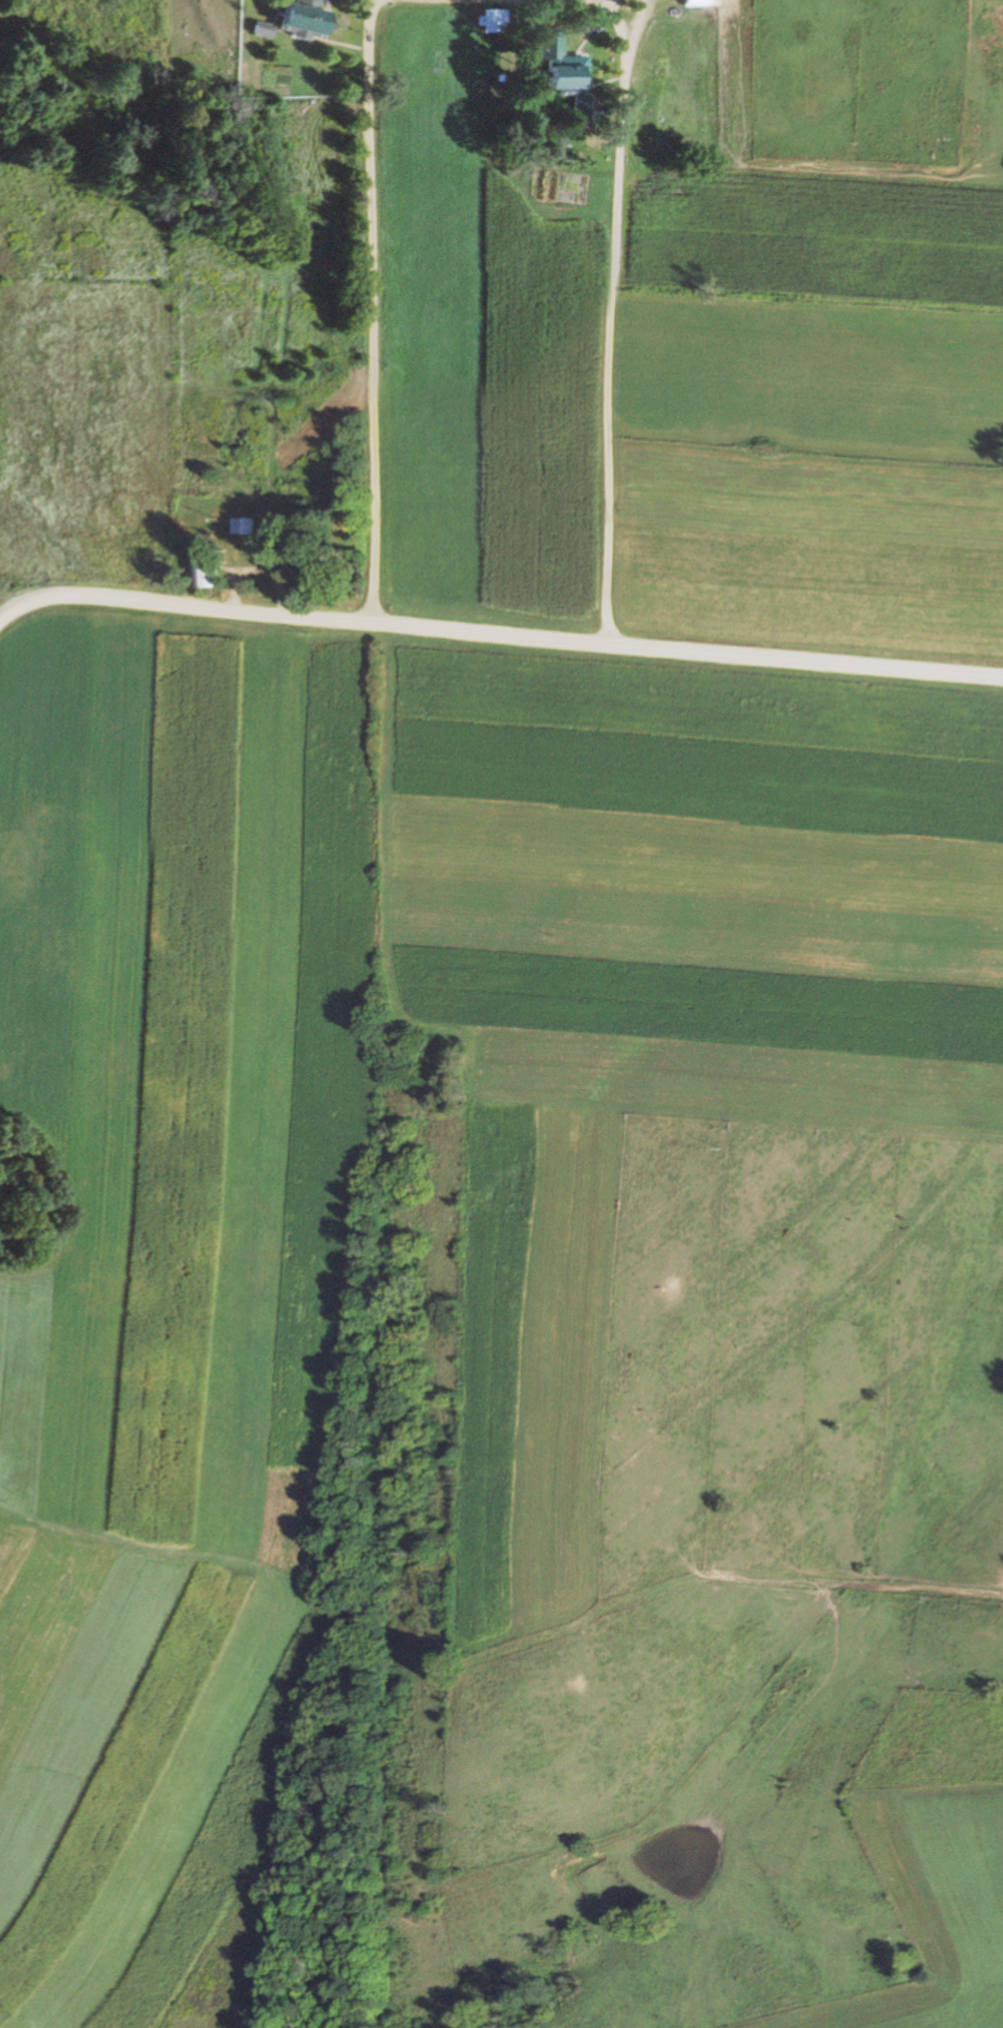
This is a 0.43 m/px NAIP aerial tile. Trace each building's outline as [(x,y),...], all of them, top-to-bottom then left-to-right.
[(248,23),(244,36),(266,41),(268,31),(315,42),(321,14),(314,13),(317,0),(315,0),(287,0),(286,3),(274,0),(267,27),(248,23)] [(716,0),(675,0),(675,8),(716,8),(716,0)] [(576,92),(576,68),(537,68),(537,92),(576,92)] [(246,534),(245,518),(232,519),(233,535),(246,534)] [(217,550),(192,550),(192,587),(217,587),(217,550)]
